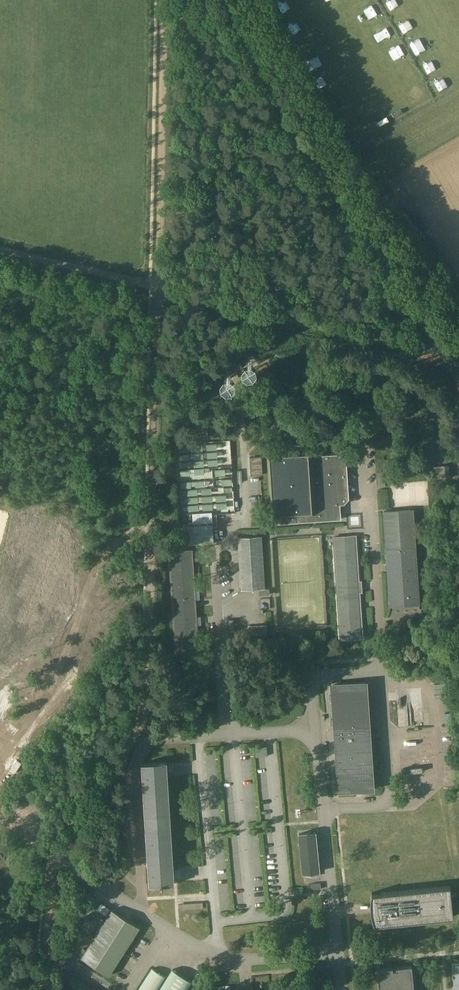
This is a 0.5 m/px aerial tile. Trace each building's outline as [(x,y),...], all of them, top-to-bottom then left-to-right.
[(233,367),(241,379),(248,375),(240,363),(233,367)] [(278,375),(275,371),(271,373),(273,375),(268,378),(267,379),(267,380),(267,381),(269,384),(266,385),(269,389),(268,390),(275,402),(283,397),(281,395),(290,389),(285,380),(282,381),(281,380),(279,381),(280,383),(273,387),(269,381),(269,380),(270,379),(274,377),(278,375)] [(276,513),(276,522),(276,524),(341,519),(341,512),(339,512),(338,505),(344,504),(349,499),(346,454),(308,456),(308,454),(270,456),(274,513),(276,513)] [(262,456),(250,457),(251,475),(263,474),(262,456)] [(449,478),(448,465),(442,466),(433,467),(434,478),(443,478),(449,478)] [(385,486),(384,472),(376,473),(377,487),(385,486)] [(418,602),(418,599),(418,589),(419,588),(419,586),(417,587),(413,510),(384,512),(387,563),(389,563),(390,569),(387,569),(389,604),(418,602)] [(212,521),(212,515),(212,512),(193,513),(193,523),(189,523),(189,526),(183,527),(184,545),(214,543),(212,522),(217,521),(212,521)] [(265,589),(261,536),(239,538),(242,590),(265,589)] [(359,592),(360,591),(360,583),(358,581),(355,536),(333,538),(340,639),(362,638),(359,592)] [(199,656),(197,629),(192,550),(170,552),(176,658),(199,656)] [(267,625),(256,626),(256,635),(267,635),(267,625)] [(372,790),(370,762),(365,683),(333,685),(333,695),(330,695),(330,701),(334,701),(335,719),(331,719),(331,726),(335,725),(339,784),(335,785),(335,792),(340,792),(372,790)] [(174,883),(174,878),(166,762),(143,763),(150,884),(161,883),(161,888),(163,888),(163,883),(174,883)] [(92,854),(97,846),(102,837),(94,832),(83,849),(92,854)] [(319,872),(316,834),(316,832),(299,834),(303,874),(305,873),(306,877),(317,876),(316,872),(319,872)] [(118,875),(103,866),(99,872),(113,882),(118,875)] [(457,902),(457,899),(456,893),(451,893),(450,886),(372,894),(372,893),(371,895),(371,897),(371,899),(370,902),(370,905),(371,908),(371,909),(371,913),(372,915),(372,918),(373,920),(374,923),(375,926),(376,926),(375,925),(454,917),(452,903),(457,902)] [(140,928),(129,921),(112,910),(81,958),(109,976),(140,928)] [(412,966),(396,967),(396,970),(393,970),(393,968),(377,969),(379,989),(414,989),(412,966)] [(165,977),(152,969),(139,989),(157,989),(165,977)] [(191,982),(172,970),(159,989),(185,989),(191,982)] [(72,976),(65,987),(70,989),(94,989),(72,976)]
